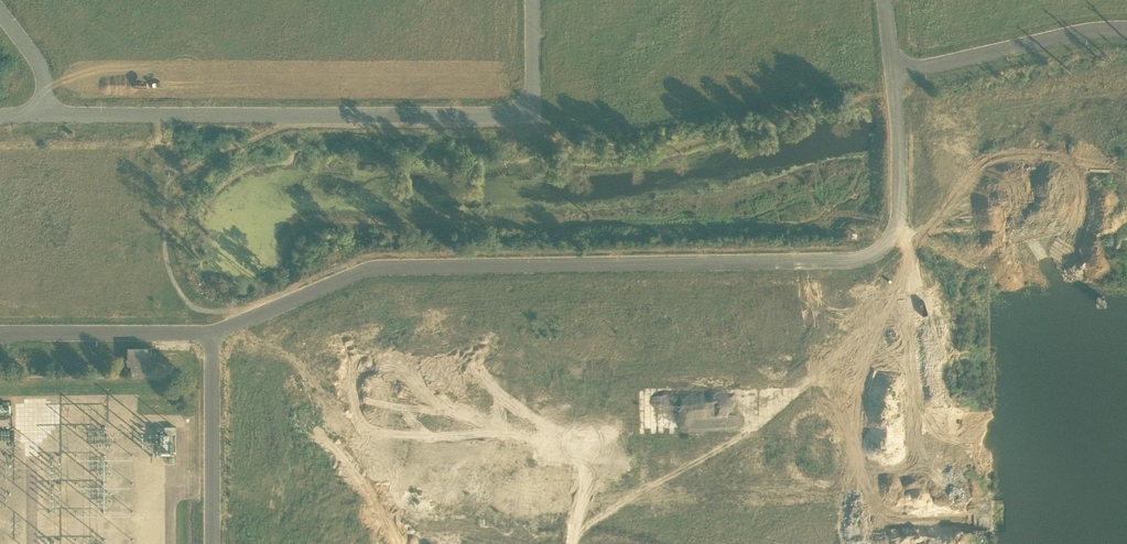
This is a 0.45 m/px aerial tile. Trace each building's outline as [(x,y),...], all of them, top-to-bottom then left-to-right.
[(834,48),(837,55),(847,51),(844,44),(834,48)] [(147,375),(147,366),(147,365),(146,365),(146,361),(147,361),(147,350),(130,350),(130,361),(131,361),(131,375),(147,375)]
